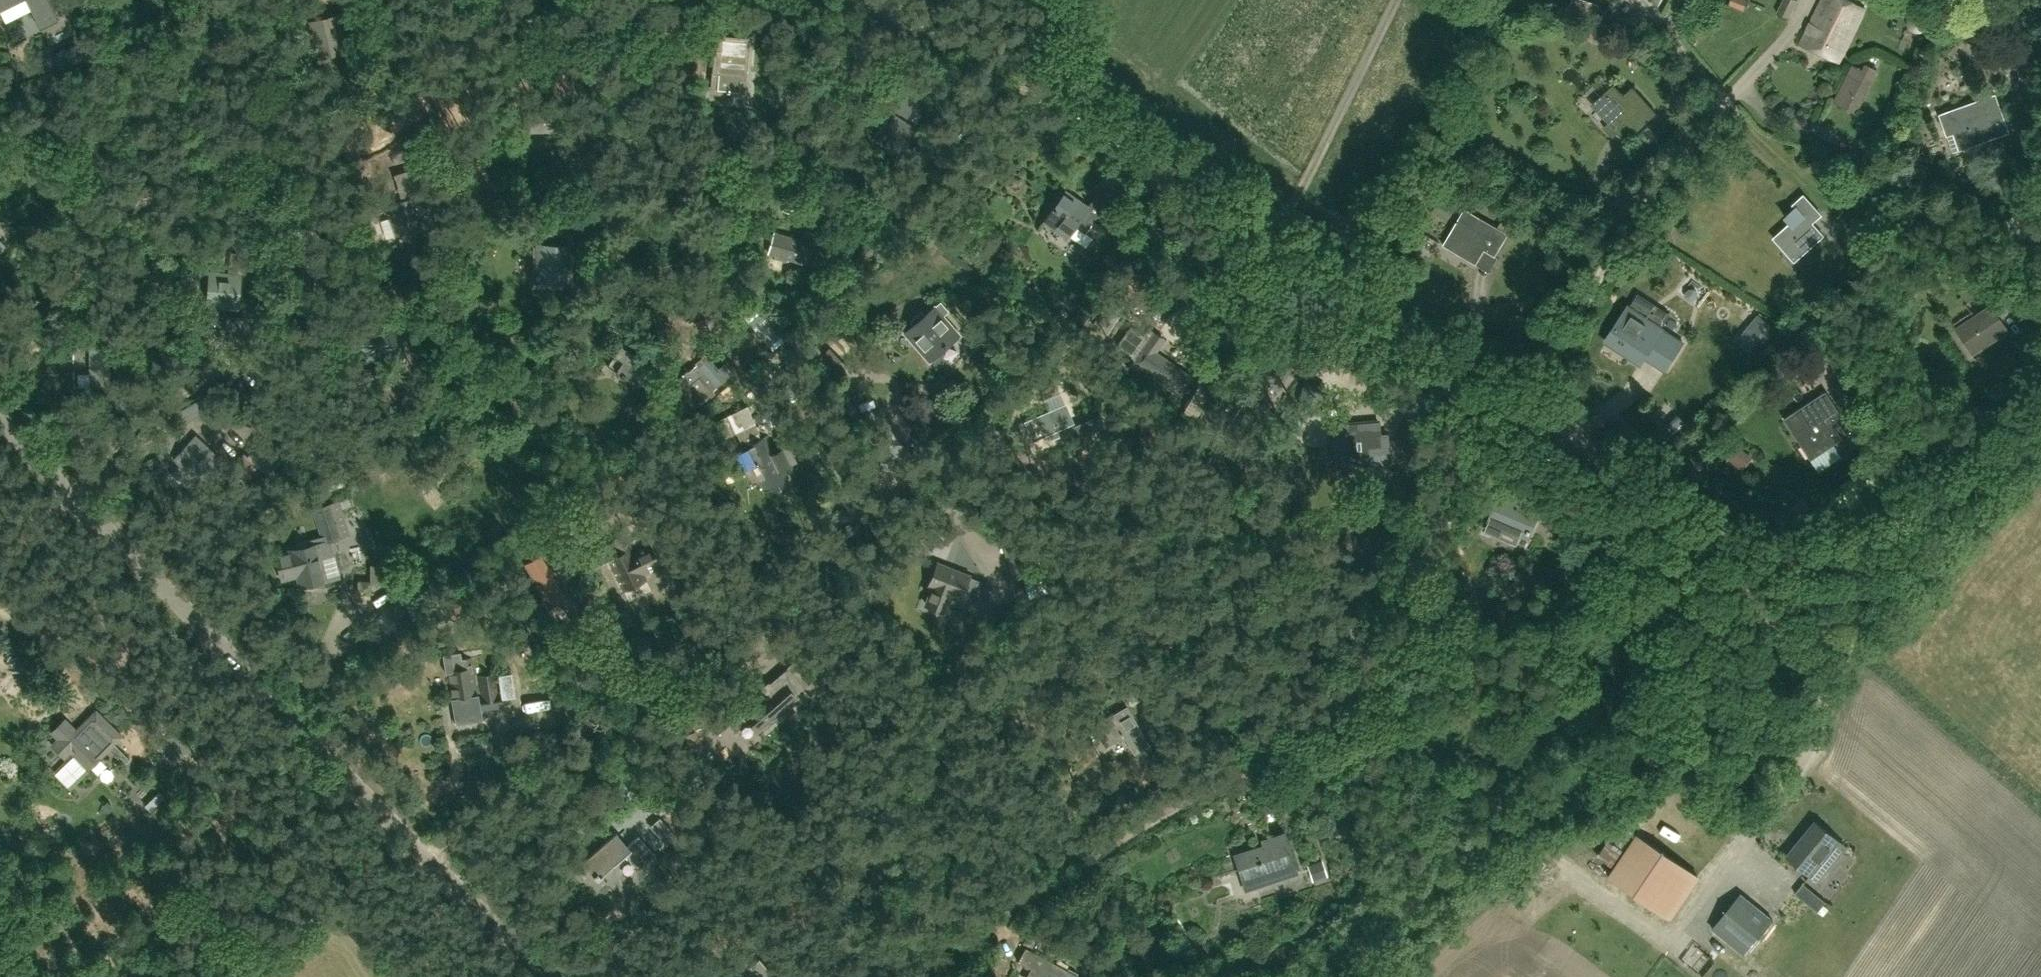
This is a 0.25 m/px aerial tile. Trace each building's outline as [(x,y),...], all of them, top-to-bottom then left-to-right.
[(0,10),(22,0),(0,0),(0,10)] [(49,0),(26,0),(40,29),(58,20),(49,0)] [(1778,12),(1789,18),(1797,1),(1796,0),(1784,0),(1778,12)] [(1851,0),(1823,0),(1802,43),(1840,62),(1866,8),(1851,0)] [(325,18),(309,22),(317,58),(350,50),(349,44),(343,45),(335,11),(325,14),(325,18)] [(741,80),(746,80),(749,50),(743,49),(744,38),(719,35),(718,47),(714,46),(712,73),(718,74),(716,90),(726,91),(726,93),(729,93),(730,91),(740,92),(741,80)] [(1853,65),(1834,101),(1856,113),(1878,70),(1866,64),(1863,70),(1853,65)] [(1638,130),(1657,113),(1633,86),(1623,95),(1614,84),(1604,93),(1606,95),(1596,104),(1610,121),(1608,123),(1617,132),(1630,121),(1638,130)] [(902,93),(892,108),(907,117),(917,102),(902,93)] [(2003,116),(1996,95),(1939,115),(1940,116),(1930,119),(1937,139),(1948,135),(1954,152),(1997,137),(1991,120),(2003,116)] [(921,132),(889,112),(873,137),(905,158),(921,132)] [(553,114),(524,115),(524,130),(553,129),(553,114)] [(402,163),(389,166),(396,188),(408,185),(402,163)] [(1086,234),(1113,197),(1103,190),(1090,208),(1068,192),(1046,224),(1068,239),(1076,227),(1086,234)] [(1805,197),(1795,205),(1797,208),(1787,218),(1792,224),(1775,239),(1783,248),(1785,247),(1795,257),(1811,243),(1813,245),(1823,237),(1812,224),(1821,216),(1805,197)] [(411,208),(408,200),(386,208),(390,218),(382,221),(388,238),(416,228),(409,209),(411,208)] [(1508,234),(1481,218),(1476,228),(1459,218),(1444,245),(1477,264),(1485,250),(1496,256),(1508,234)] [(566,224),(543,224),(544,237),(566,237),(566,224)] [(806,243),(773,233),(767,253),(775,255),(774,257),(785,260),(785,259),(812,267),(821,237),(809,233),(806,243)] [(568,257),(568,244),(535,244),(536,281),(568,281),(568,272),(571,272),(571,257),(568,257)] [(239,275),(212,272),(209,305),(236,307),(239,275)] [(1665,282),(1655,297),(1681,315),(1691,300),(1665,282)] [(1991,307),(1958,329),(1973,352),(1993,338),(1995,341),(2007,332),(1998,318),(2009,310),(1996,292),(1986,299),(1991,307)] [(1146,320),(1162,331),(1172,318),(1156,306),(1146,320)] [(1663,329),(1630,307),(1609,340),(1630,353),(1628,356),(1641,364),(1650,349),(1661,356),(1674,337),(1663,330),(1663,329)] [(935,309),(906,334),(930,362),(959,337),(935,309)] [(396,327),(356,325),(354,359),(394,361),(396,327)] [(1164,341),(1154,333),(1134,362),(1178,393),(1190,376),(1156,352),(1164,341)] [(109,346),(89,347),(90,387),(110,386),(109,346)] [(638,386),(651,366),(620,346),(607,366),(638,386)] [(849,367),(830,347),(818,359),(836,379),(849,367)] [(1260,379),(1278,390),(1293,366),(1276,355),(1260,379)] [(712,392),(731,371),(723,362),(717,368),(706,356),(696,365),(703,372),(678,395),(693,413),(714,394),(712,392)] [(1325,394),(1306,390),(1301,415),(1321,420),(1325,394)] [(1827,391),(1815,399),(1784,419),(1811,460),(1843,439),(1830,419),(1841,413),(1827,391)] [(675,428),(693,413),(678,395),(662,411),(675,428)] [(1078,421),(1071,402),(1030,419),(1038,437),(1054,431),(1057,436),(1064,433),(1062,428),(1078,421)] [(715,407),(720,425),(730,422),(724,404),(715,407)] [(1634,428),(1649,444),(1662,431),(1647,415),(1634,428)] [(1077,426),(1081,437),(1104,428),(1099,417),(1077,426)] [(754,422),(736,431),(741,442),(760,433),(754,422)] [(1345,426),(1347,456),(1367,455),(1366,447),(1379,447),(1379,432),(1355,433),(1354,426),(1345,426)] [(198,437),(174,459),(195,480),(197,478),(206,487),(227,467),(198,437)] [(767,437),(757,442),(745,448),(765,490),(788,479),(767,437)] [(244,473),(258,463),(243,444),(229,454),(244,473)] [(1754,459),(1738,446),(1730,456),(1746,469),(1754,459)] [(1499,500),(1491,521),(1529,537),(1538,514),(1519,506),(1521,501),(1498,492),(1496,498),(1499,500)] [(324,543),(342,537),(332,505),(314,511),(324,543)] [(654,549),(637,557),(628,538),(618,543),(619,546),(602,554),(609,567),(613,565),(628,596),(650,584),(647,579),(664,570),(654,549)] [(321,542),(312,545),(311,541),(308,540),(298,542),(296,545),(296,548),(277,553),(280,565),(294,562),(300,586),(326,580),(320,555),(324,554),(321,542)] [(377,549),(378,565),(372,565),(371,580),(358,580),(357,594),(372,594),(372,586),(391,585),(391,567),(395,567),(393,548),(377,549)] [(564,597),(540,556),(526,564),(551,605),(564,597)] [(931,586),(924,604),(941,611),(949,593),(972,602),(981,581),(936,563),(927,584),(931,586)] [(398,600),(378,616),(394,635),(414,619),(398,600)] [(471,657),(461,658),(460,651),(442,654),(445,672),(448,672),(452,698),(451,698),(455,723),(481,719),(477,694),(471,657)] [(766,688),(768,691),(742,714),(759,733),(798,699),(794,694),(803,686),(788,669),(766,688)] [(483,701),(498,699),(494,674),(479,676),(483,701)] [(1153,674),(1122,691),(1130,705),(1161,688),(1153,674)] [(1126,708),(1094,727),(1106,747),(1123,736),(1121,732),(1135,724),(1126,708)] [(85,715),(72,729),(62,720),(51,733),(56,738),(50,745),(66,759),(71,754),(88,769),(100,756),(98,754),(111,740),(85,715)] [(659,817),(638,836),(625,848),(613,834),(585,859),(600,876),(627,853),(640,868),(676,836),(659,817)] [(1838,839),(1815,821),(1787,855),(1817,880),(1828,866),(1821,860),(1838,839)] [(1695,822),(1684,839),(1697,848),(1708,832),(1695,822)] [(1671,920),(1701,877),(1637,834),(1608,877),(1671,920)] [(1254,886),(1296,872),(1286,839),(1235,855),(1240,869),(1248,866),(1254,886)] [(1323,877),(1318,864),(1308,867),(1312,880),(1323,877)] [(1233,865),(1219,869),(1224,887),(1238,882),(1233,865)] [(1847,902),(1854,910),(1866,899),(1859,891),(1847,902)] [(1723,936),(1746,954),(1774,919),(1742,892),(1713,928),(1723,936)] [(1696,949),(1698,946),(1678,934),(1656,973),(1663,976),(1746,976),(1696,949)] [(1077,975),(1035,952),(1027,966),(1039,972),(1036,976),(1076,976),(1077,975)] [(756,954),(735,972),(739,976),(775,976),(756,954)]
